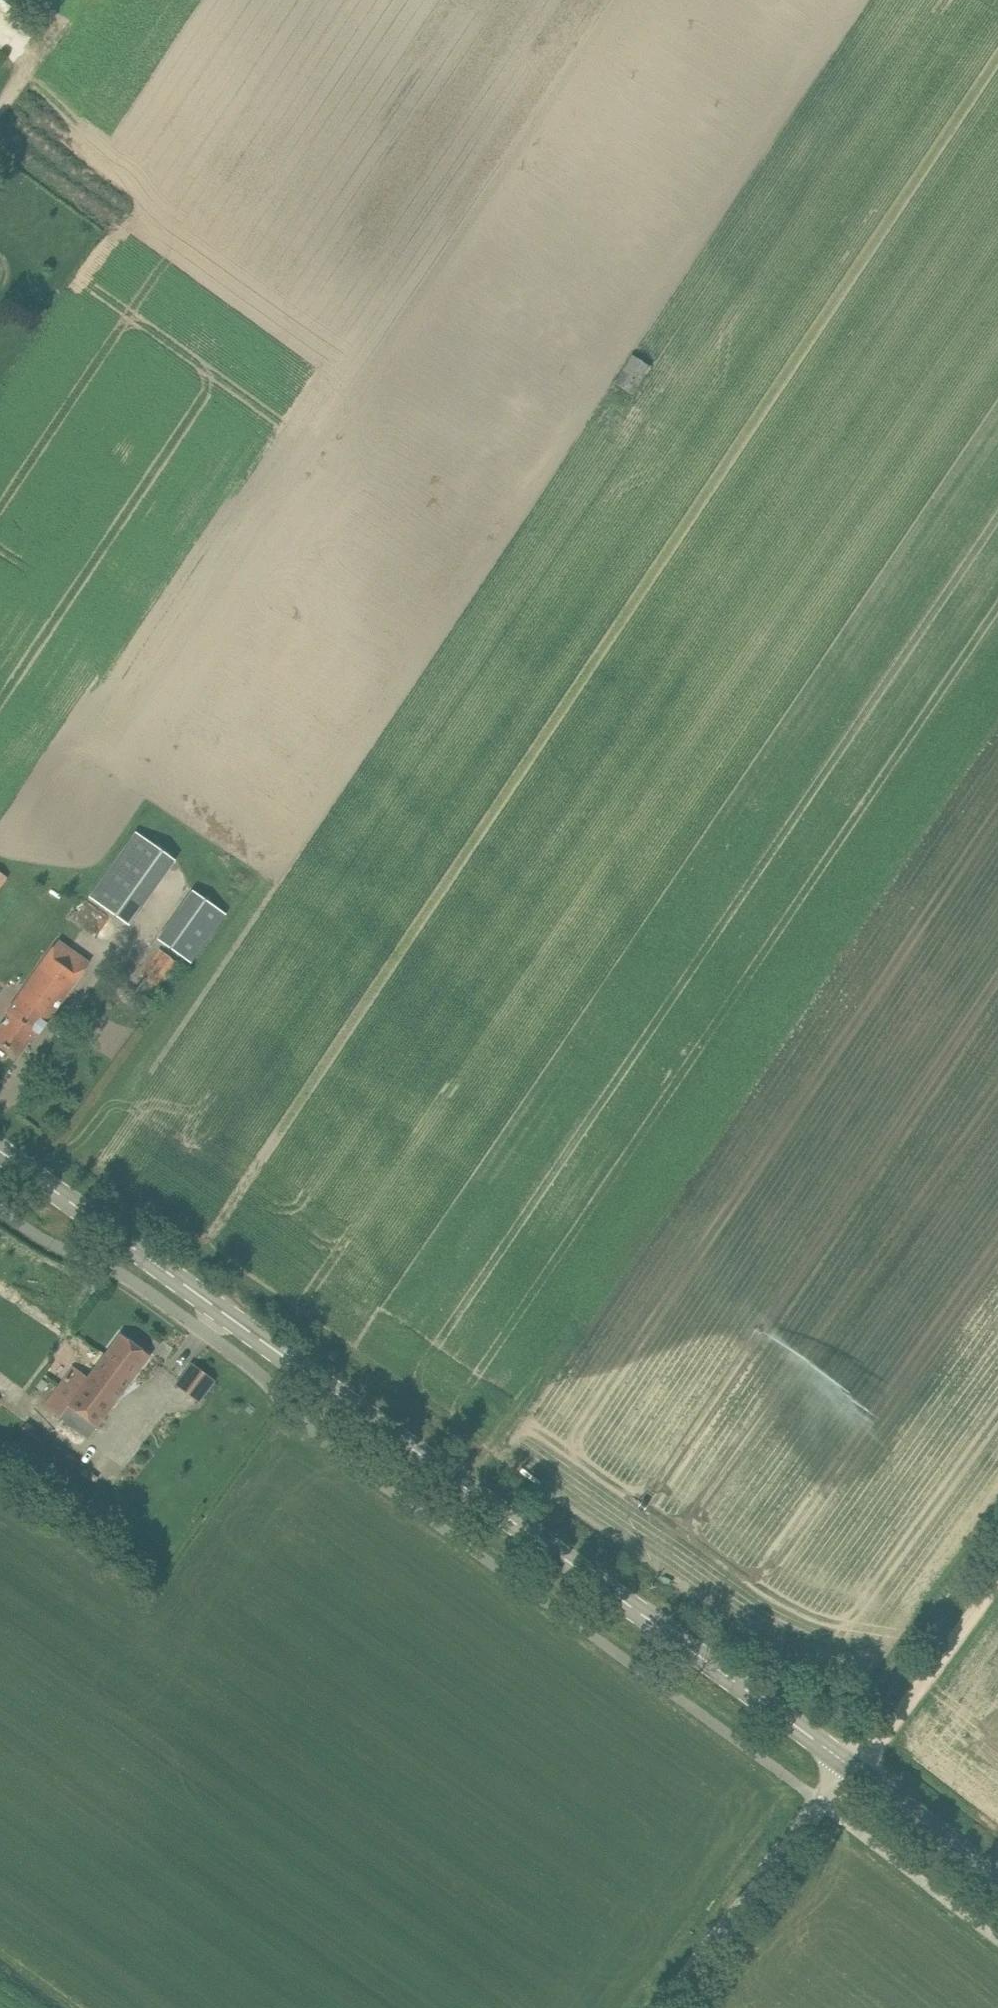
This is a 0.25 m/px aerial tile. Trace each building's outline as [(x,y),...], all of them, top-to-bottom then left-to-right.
[(631,354),(613,383),(634,395),(651,366),(631,354)] [(175,859),(135,831),(89,895),(128,925),(175,859)] [(191,961),(224,914),(193,891),(159,939),(191,961)] [(0,1027),(0,1042),(19,1055),(36,1030),(39,1031),(88,960),(56,937),(6,1010),(10,1013),(0,1027)] [(177,963),(157,949),(139,973),(158,988),(177,963)] [(150,1355),(121,1333),(107,1352),(102,1349),(87,1368),(77,1361),(45,1404),(87,1436),(150,1355)] [(199,1401),(202,1396),(214,1380),(192,1363),(177,1384),(199,1401)] [(840,1693),(833,1703),(845,1712),(852,1702),(840,1693)]
